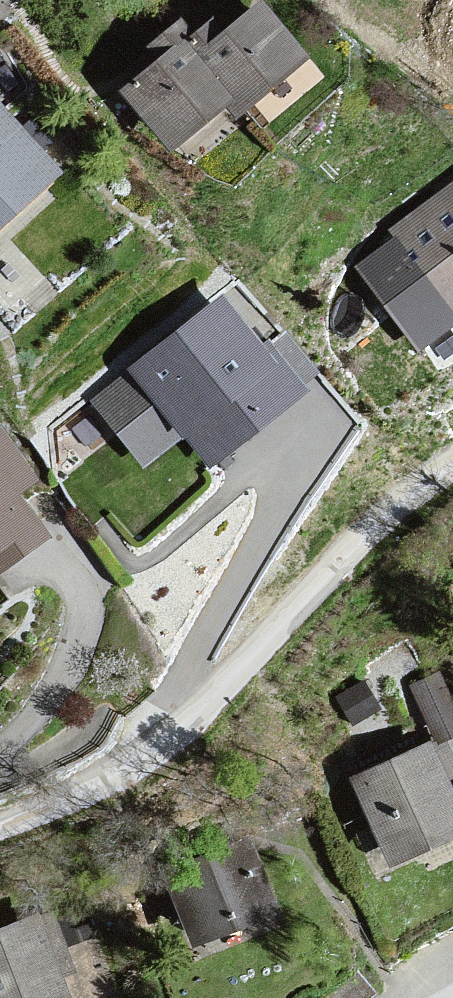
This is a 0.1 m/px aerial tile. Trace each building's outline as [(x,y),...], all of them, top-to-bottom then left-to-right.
[(255,2),(129,98),(193,173),(252,129),(260,139),(329,75),(255,2)] [(84,188),(23,116),(0,136),(0,265),(84,188)] [(394,234),(400,241),(364,269),(420,341),(452,316),(452,188),(394,234)] [(223,300),(98,399),(145,459),(184,429),(209,461),(296,393),(223,300)] [(0,429),(0,566),(41,534),(14,499),(39,479),(0,429)] [(437,677),(415,687),(438,736),(452,729),(452,712),(437,677)] [(377,709),(363,686),(341,698),(354,722),(377,709)] [(353,781),(391,870),(452,844),(452,796),(447,799),(426,750),(353,781)] [(172,887),(209,960),(293,932),(242,848),(172,887)] [(0,941),(0,997),(82,997),(54,923),(0,941)]
